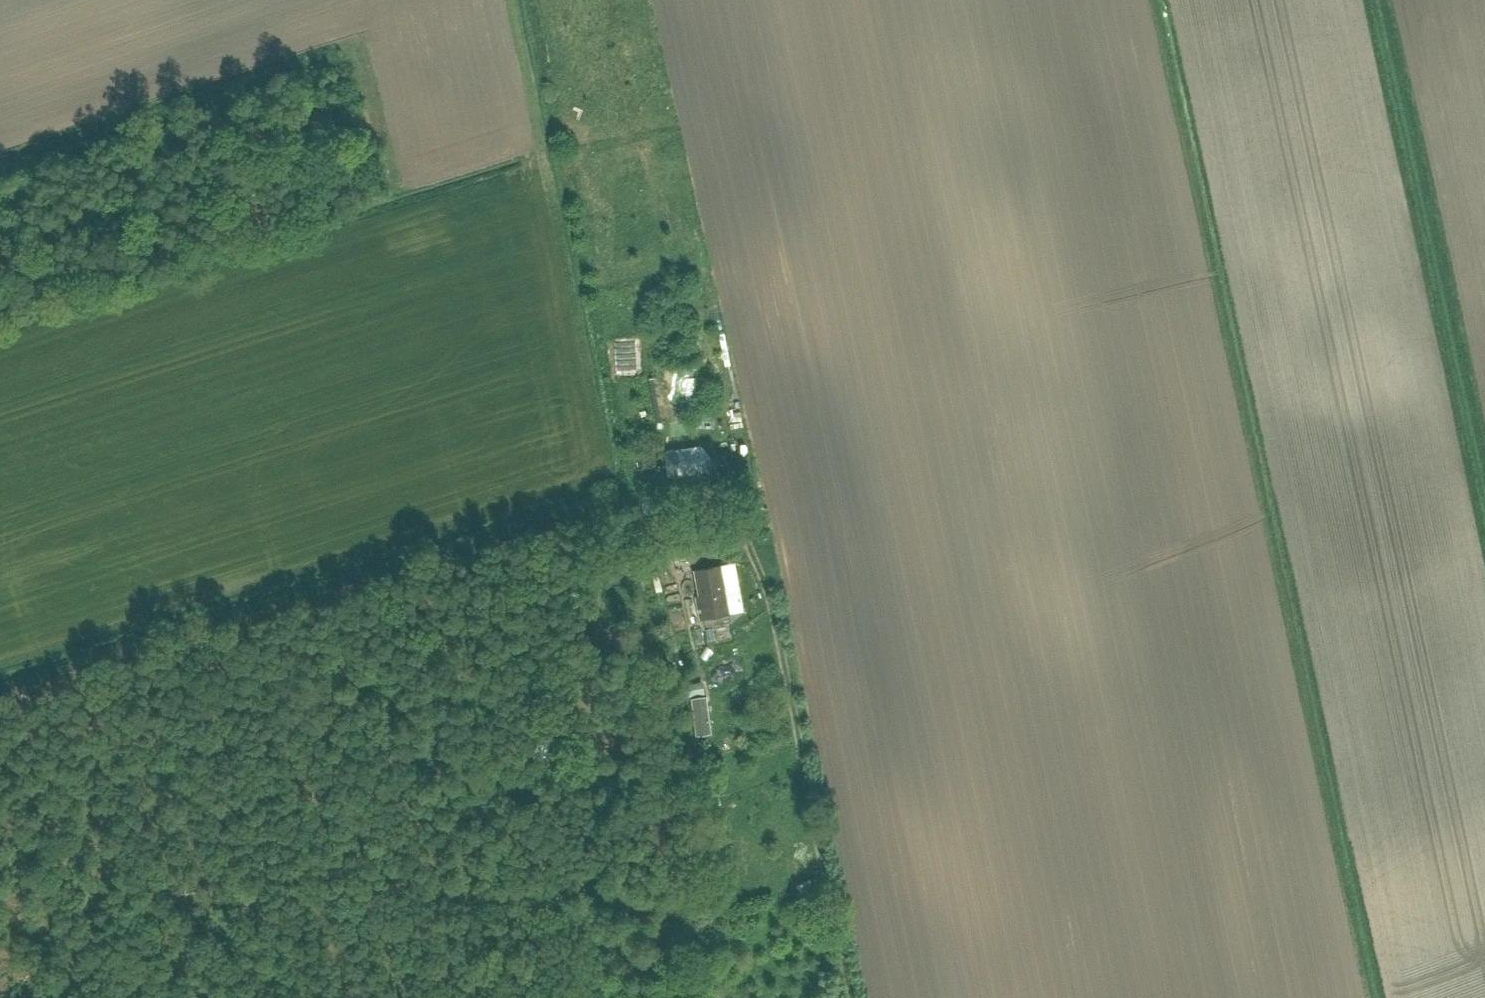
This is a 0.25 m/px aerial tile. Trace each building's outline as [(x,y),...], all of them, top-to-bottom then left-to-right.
[(713,577),(712,571),(696,573),(699,597),(696,597),(699,618),(728,614),(723,576),(713,577)] [(705,618),(706,628),(723,627),(722,617),(705,618)] [(712,696),(695,698),(699,726),(716,723),(712,696)]
